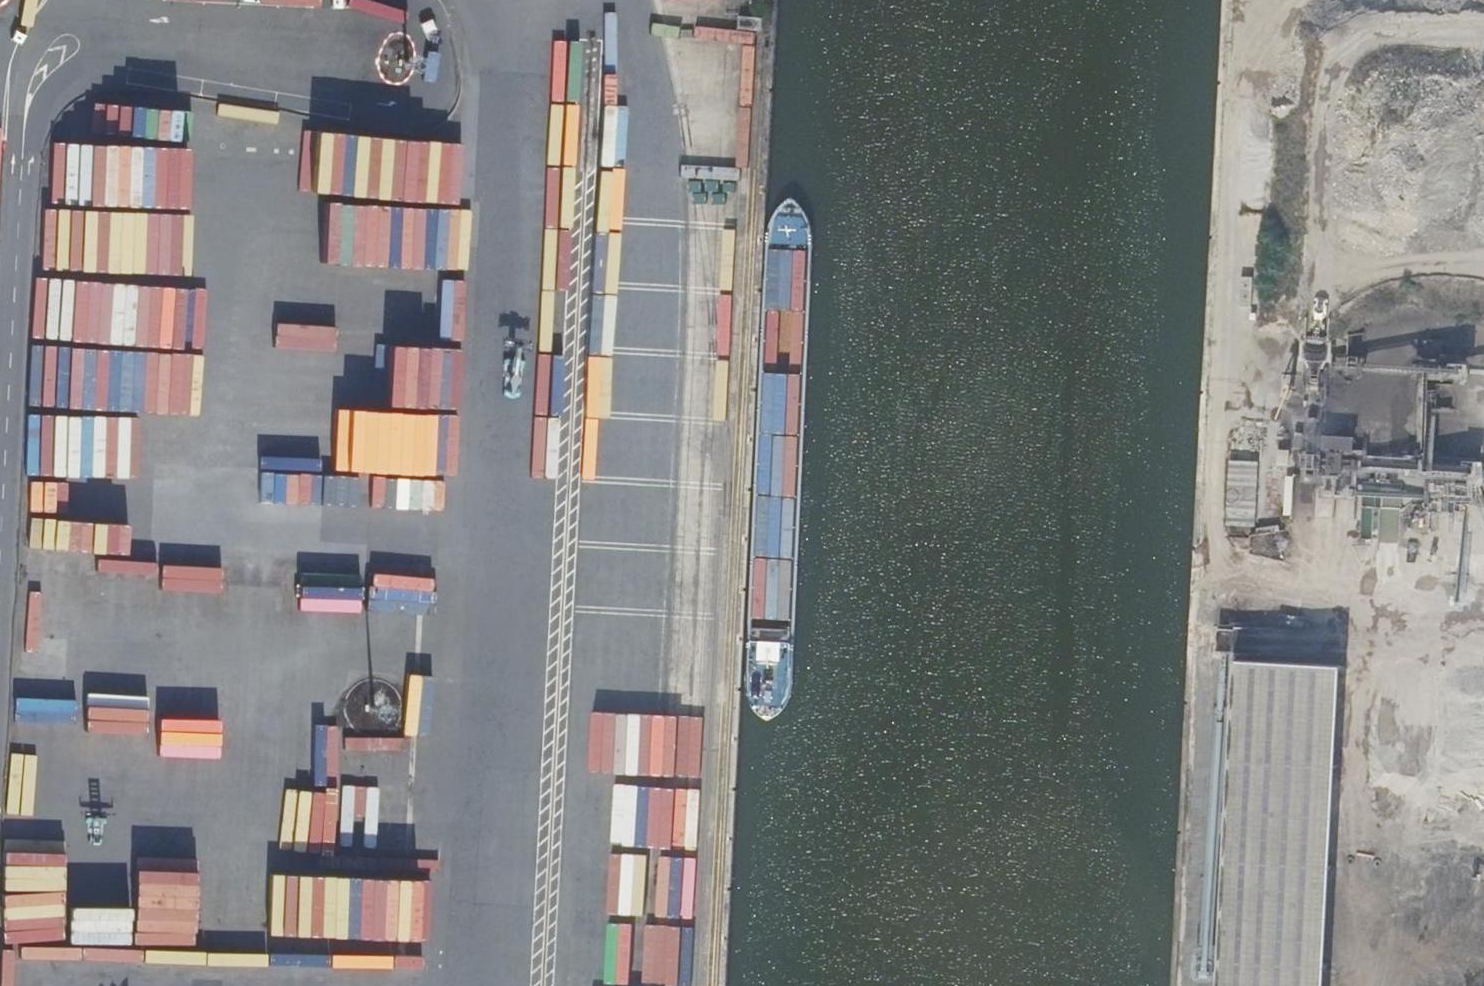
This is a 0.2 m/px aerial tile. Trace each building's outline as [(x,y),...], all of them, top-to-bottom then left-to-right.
[(385,399),(420,399),(421,349),(362,348),(362,366),(385,366),(385,399)] [(1325,452),(1353,453),(1354,438),(1326,436),(1325,452)] [(1227,526),(1256,526),(1258,461),(1228,460),(1227,526)] [(1317,477),(1315,512),(1342,513),(1342,510),(1368,511),(1368,506),(1436,508),(1438,472),(1352,469),(1351,478),(1317,477)] [(1339,664),(1232,659),(1224,810),(1231,810),(1229,833),(1223,833),(1215,985),(1323,985),(1339,664)] [(1231,810),(1224,810),(1215,810),(1213,832),(1223,833),(1229,833),(1231,810)] [(428,900),(360,898),(359,922),(427,924),(428,900)]
